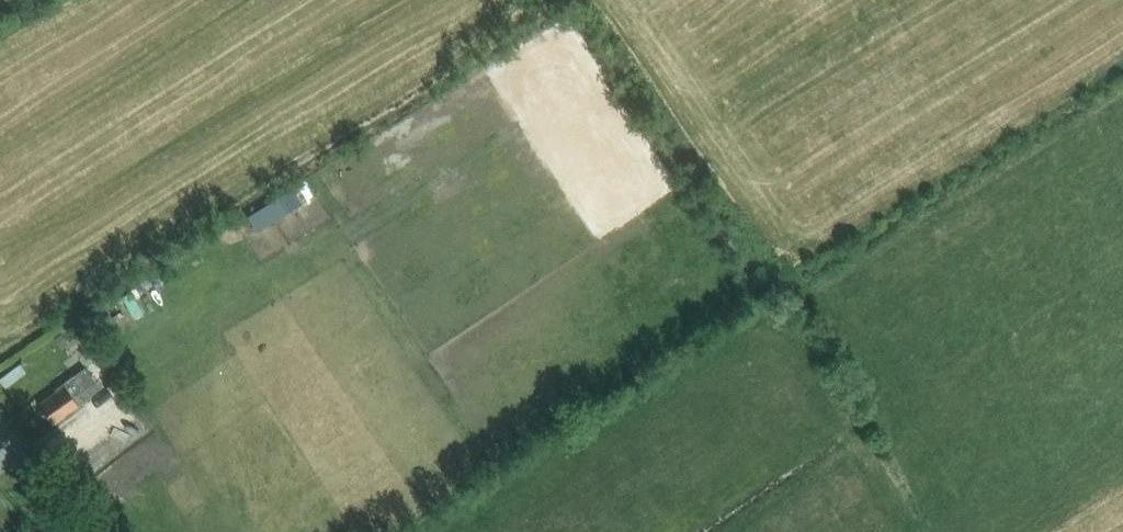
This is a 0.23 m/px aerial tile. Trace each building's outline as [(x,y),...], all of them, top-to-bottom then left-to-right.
[(79,337),(68,345),(74,354),(85,346),(79,337)] [(100,388),(95,381),(85,367),(56,388),(58,391),(40,404),(53,422),(100,388)]
